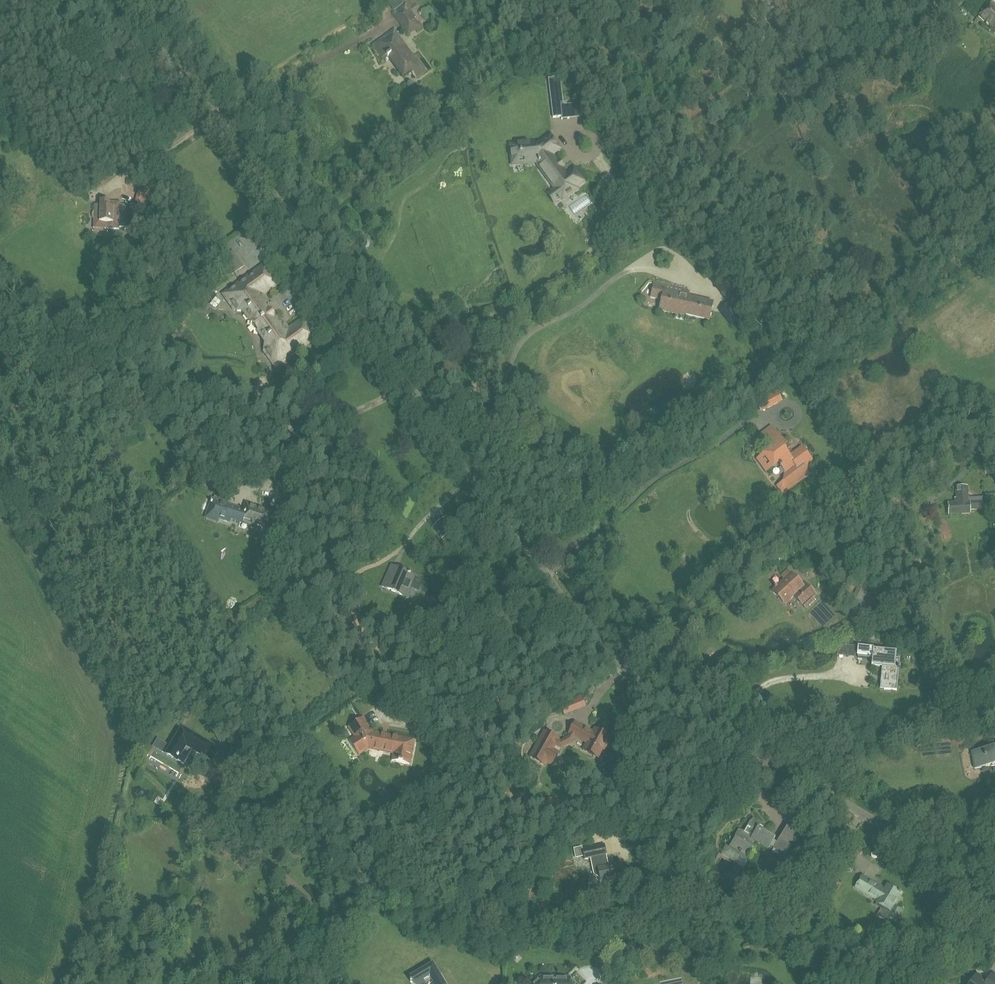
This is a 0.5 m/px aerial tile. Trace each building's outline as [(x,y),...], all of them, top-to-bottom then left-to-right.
[(994,31),(994,4),(992,1),(979,16),(994,31)] [(418,30),(424,26),(420,21),(419,22),(415,18),(417,17),(406,2),(393,12),(408,35),(417,29),(418,30)] [(386,60),(389,57),(391,56),(404,74),(411,69),(417,77),(427,70),(419,58),(415,61),(399,37),(393,41),(391,38),(392,37),(390,34),(383,39),(384,40),(375,45),(386,60)] [(561,119),(569,118),(568,104),(564,105),(561,77),(548,78),(554,118),(561,117),(561,119)] [(579,103),(568,104),(569,118),(580,117),(579,103)] [(552,174),(547,177),(555,189),(548,193),(555,203),(562,198),(563,199),(576,190),(575,188),(583,182),(574,169),(566,175),(551,154),(560,149),(551,137),(539,145),(536,145),(536,146),(525,147),(525,144),(511,146),(513,165),(526,164),(527,165),(533,164),(534,163),(536,162),(539,162),(539,163),(542,163),(542,162),(543,162),(552,174)] [(151,190),(142,188),(137,205),(146,208),(151,190)] [(94,219),(94,222),(108,222),(107,228),(120,229),(120,227),(127,227),(125,228),(125,229),(127,228),(128,227),(129,226),(131,223),(132,220),(133,218),(133,215),(133,213),(133,211),(132,209),(131,207),(130,205),(128,203),(126,201),(126,202),(127,203),(129,204),(120,204),(121,201),(101,201),(101,205),(94,204),(94,211),(93,212),(93,214),(92,216),(93,217),(94,219)] [(265,225),(271,221),(268,216),(262,220),(265,225)] [(232,254),(221,261),(230,274),(241,266),(232,254)] [(265,265),(262,268),(261,266),(255,270),(256,272),(229,291),(225,294),(231,303),(238,312),(244,313),(251,323),(251,326),(254,331),(258,331),(258,332),(265,342),(264,349),(270,357),(277,368),(282,365),(301,351),(300,349),(317,337),(304,320),(288,331),(283,323),(276,322),(274,320),(268,311),(268,310),(265,306),(267,299),(262,293),(277,282),(265,265)] [(761,296),(771,292),(769,287),(775,285),(771,276),(764,279),(765,281),(756,286),(761,296)] [(651,297),(662,299),(660,310),(684,316),(684,314),(709,320),(713,304),(689,298),(691,293),(683,291),(654,284),(651,297)] [(721,292),(727,300),(732,296),(726,287),(721,292)] [(727,320),(737,312),(730,303),(720,310),(727,320)] [(777,391),(770,395),(775,406),(782,402),(777,391)] [(967,423),(961,429),(971,442),(978,436),(967,423)] [(814,464),(807,454),(802,447),(790,456),(785,449),(787,448),(773,429),(761,438),(770,451),(758,459),(767,471),(778,463),(786,473),(785,473),(783,482),(788,489),(809,474),(806,469),(814,464)] [(948,514),(969,513),(969,510),(994,508),(994,494),(984,495),(984,497),(967,498),(966,487),(956,487),(956,499),(955,499),(955,503),(947,503),(948,514)] [(212,499),(208,512),(218,515),(217,518),(219,518),(230,522),(231,519),(239,522),(243,510),(234,507),(223,503),(223,501),(215,498),(214,500),(212,499)] [(246,503),(243,510),(239,522),(240,522),(241,519),(248,521),(247,524),(266,531),(274,509),(266,506),(264,511),(262,510),(262,511),(258,509),(258,507),(246,503)] [(277,524),(274,534),(284,537),(288,524),(280,521),(279,524),(277,524)] [(405,588),(411,590),(412,588),(419,591),(424,580),(417,577),(417,576),(410,573),(411,570),(402,566),(400,569),(399,568),(397,572),(390,569),(385,578),(382,586),(402,594),(405,588)] [(794,596),(806,608),(815,600),(814,598),(817,595),(805,582),(803,584),(789,569),(782,576),(785,579),(772,591),(785,604),(794,596)] [(848,607),(857,611),(865,592),(857,588),(848,607)] [(843,631),(841,625),(832,629),(834,635),(843,631)] [(872,665),(886,667),(886,673),(890,673),(889,683),(885,683),(884,689),(897,690),(900,658),(896,658),(897,651),(873,649),(874,648),(858,646),(857,648),(858,648),(857,657),(872,659),(872,665)] [(928,696),(924,714),(933,716),(937,698),(928,696)] [(186,706),(179,702),(175,707),(181,712),(186,706)] [(413,740),(390,735),(373,732),(364,717),(348,727),(354,737),(348,740),(358,755),(369,748),(383,750),(397,753),(396,761),(409,763),(413,740)] [(544,730),(536,743),(528,757),(535,762),(545,766),(547,762),(553,764),(561,752),(555,749),(556,747),(561,749),(573,742),(575,738),(585,743),(581,750),(600,760),(612,737),(594,727),(593,730),(575,720),(567,734),(568,735),(567,737),(561,740),(560,740),(560,739),(544,730)] [(172,747),(167,744),(162,752),(183,764),(193,748),(211,759),(217,750),(182,729),(172,747)] [(252,733),(244,741),(249,745),(256,738),(252,733)] [(986,767),(994,765),(994,747),(971,752),(975,769),(986,767)] [(972,808),(973,813),(974,817),(975,818),(983,816),(981,811),(980,806),(972,808)] [(783,859),(787,852),(799,834),(787,826),(777,844),(773,842),(775,838),(761,829),(764,825),(761,823),(760,822),(760,821),(759,820),(759,819),(758,819),(757,819),(756,819),(756,820),(753,818),(751,821),(750,821),(744,831),(738,830),(735,837),(728,849),(740,856),(742,852),(748,856),(753,848),(752,847),(755,842),(768,850),(770,847),(773,849),(772,852),(783,859)] [(378,830),(382,839),(391,834),(386,825),(378,830)] [(838,836),(826,836),(827,848),(839,847),(838,836)] [(578,858),(584,857),(584,860),(590,858),(594,874),(599,877),(600,882),(621,878),(619,863),(611,865),(608,863),(606,855),(607,855),(605,845),(579,850),(579,848),(574,849),(575,857),(578,858)] [(887,883),(885,887),(862,874),(854,888),(877,901),(875,903),(890,912),(886,920),(896,925),(904,911),(896,906),(904,893),(887,883)] [(759,917),(762,919),(766,917),(768,914),(767,910),(763,908),(759,909),(758,913),(759,917)] [(435,966),(431,965),(411,976),(411,981),(417,983),(421,983),(425,982),(426,983),(431,983),(445,983),(435,966)] [(992,972),(987,980),(976,974),(970,983),(994,983),(994,974),(992,972)]
